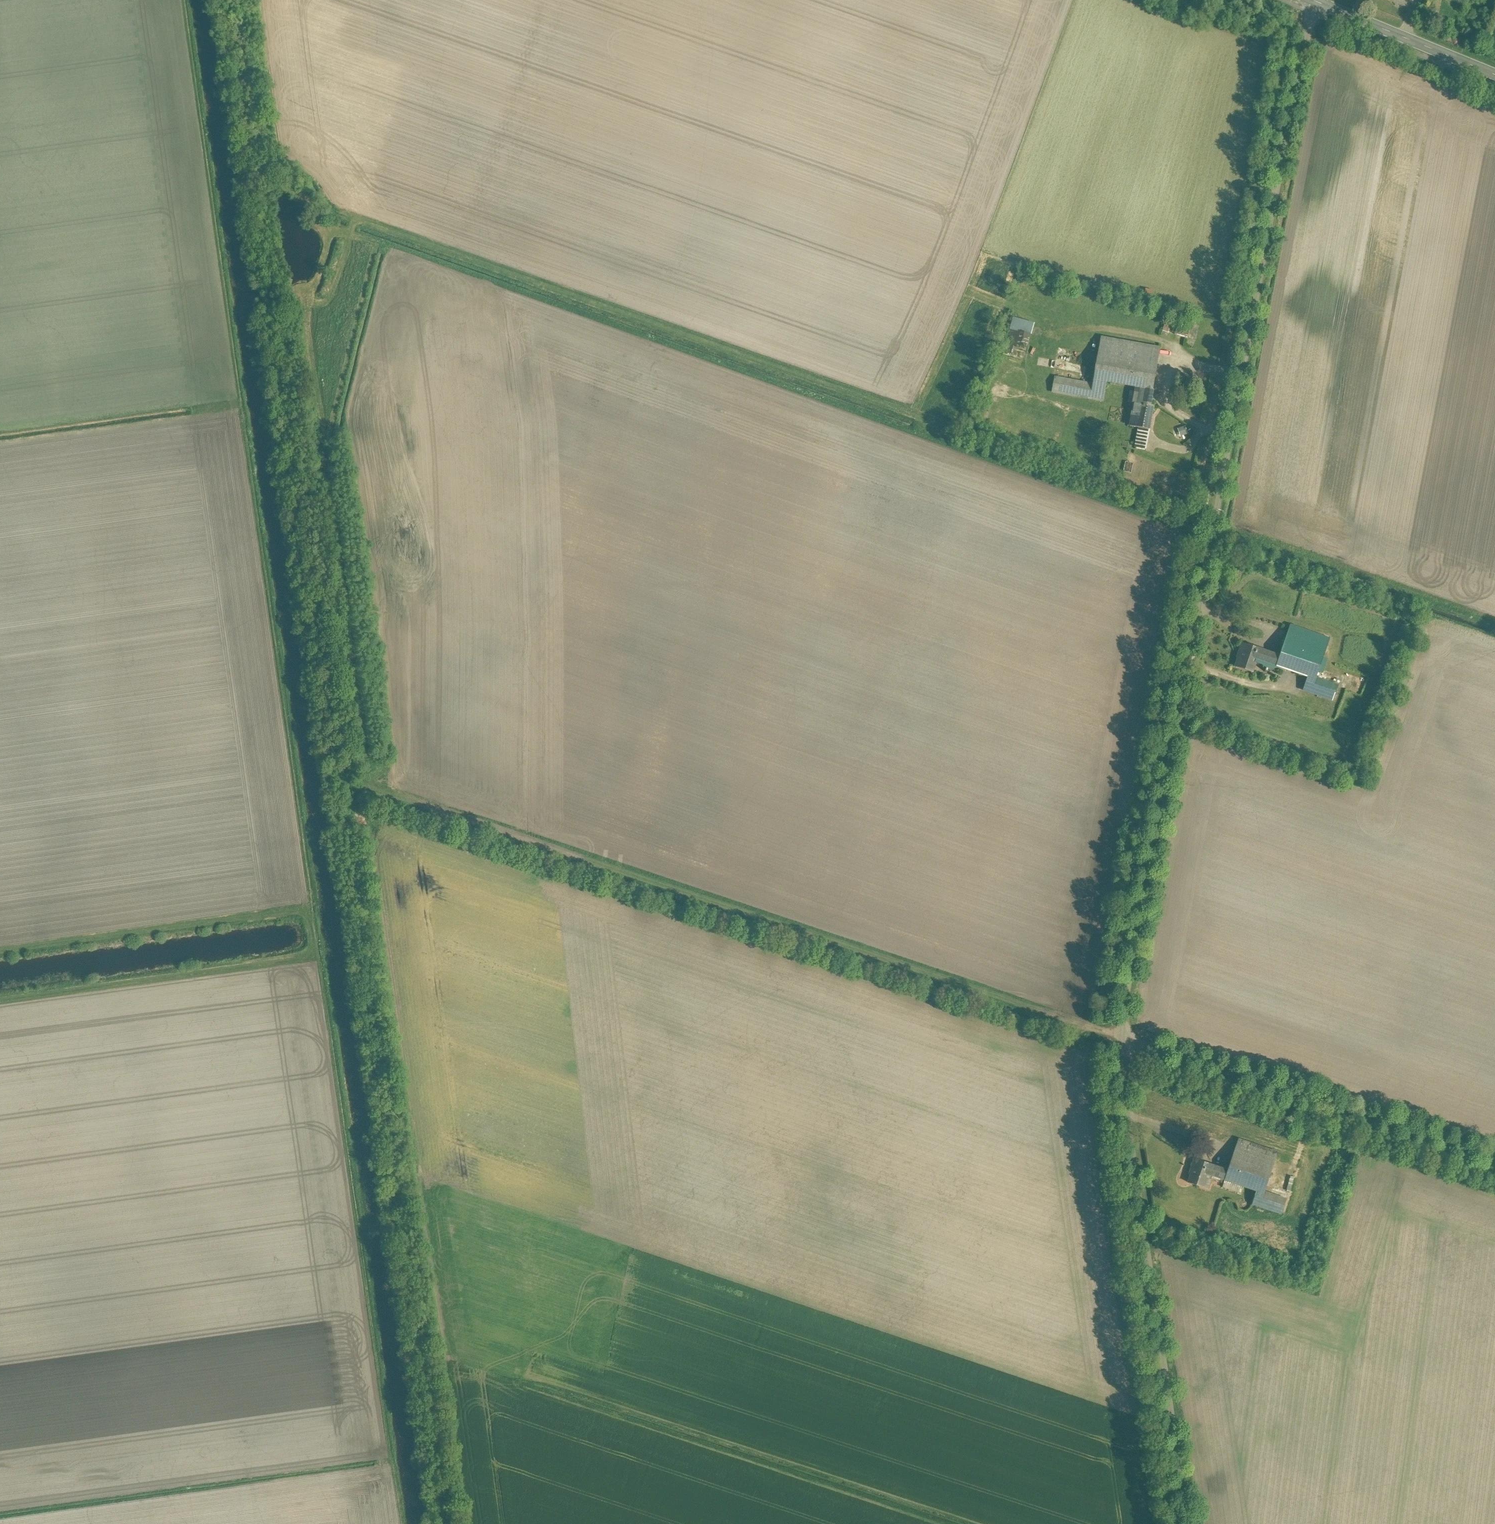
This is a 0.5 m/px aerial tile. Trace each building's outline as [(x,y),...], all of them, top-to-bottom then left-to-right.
[(997,379),(1032,388),(1035,377),(1021,373),(1024,364),(1026,365),(1037,322),(1023,318),(1012,358),(1003,355),(997,379)] [(1188,336),(1189,325),(1174,323),(1173,335),(1188,336)] [(1124,433),(1147,436),(1161,352),(1100,341),(1092,388),(1055,382),(1052,397),(1107,407),(1110,392),(1130,395),(1124,433)] [(1133,465),(1122,463),(1119,477),(1129,479),(1133,465)] [(1247,676),(1251,664),(1308,682),(1304,693),(1334,702),(1338,689),(1322,684),(1336,642),(1288,626),(1279,654),(1244,643),(1235,672),(1247,676)] [(1202,1188),(1206,1176),(1252,1189),(1248,1204),(1279,1213),(1284,1193),(1265,1188),(1275,1152),(1232,1140),(1224,1166),(1190,1157),(1183,1183),(1202,1188)]
